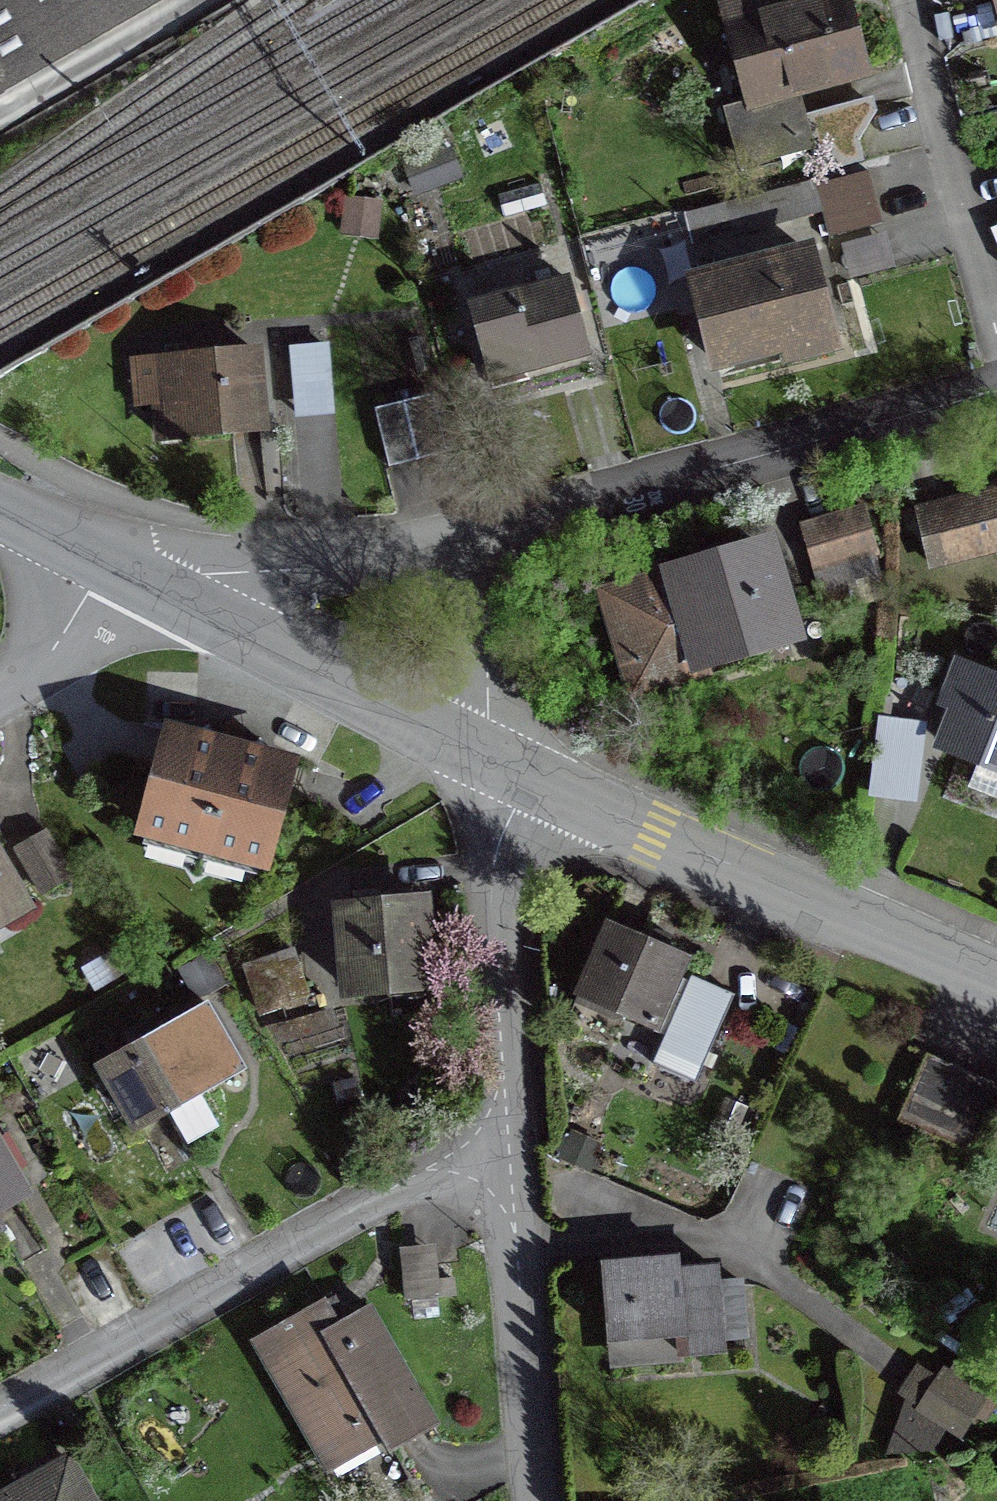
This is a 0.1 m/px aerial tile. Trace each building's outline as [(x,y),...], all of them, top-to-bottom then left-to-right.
[(158,0),(0,0),(0,91),(158,0)] [(862,75),(842,0),(816,0),(770,12),(767,0),(719,0),(747,103),(719,110),(725,131),(727,130),(738,174),(811,154),(795,93),(862,75)] [(865,174),(813,188),(827,240),(879,226),(865,174)] [(734,207),(741,232),(788,219),(781,194),(734,207)] [(351,216),(358,237),(388,228),(381,207),(351,216)] [(805,254),(692,283),(713,365),(826,336),(805,254)] [(468,310),(487,380),(585,353),(566,283),(468,310)] [(327,347),(292,350),(297,415),(332,412),(327,347)] [(157,406),(160,441),(258,432),(251,352),(160,361),(164,405),(157,406)] [(369,411),(381,460),(443,445),(431,396),(369,411)] [(991,494),(916,512),(930,568),(996,551),(996,520),(991,494)] [(862,512),(799,530),(824,612),(886,595),(862,512)] [(785,636),(760,551),(675,576),(676,580),(664,572),(639,580),(642,594),(613,602),(612,598),(609,599),(627,661),(631,667),(640,670),(663,664),(669,686),(695,679),(704,664),(702,660),(785,636)] [(958,708),(943,745),(977,759),(980,751),(996,758),(996,688),(957,672),(944,702),(958,708)] [(925,728),(882,722),(872,799),(915,805),(925,728)] [(261,863),(287,767),(246,756),(227,750),(210,746),(167,734),(141,831),(145,832),(147,824),(175,832),(186,826),(203,830),(195,862),(197,862),(199,863),(207,832),(225,836),(231,847),(259,854),(257,862),(261,863)] [(67,879),(42,835),(14,851),(39,895),(67,879)] [(0,862),(0,925),(27,910),(0,862)] [(419,903),(338,910),(346,993),(426,985),(419,903)] [(683,959),(607,926),(575,997),(652,1031),(683,959)] [(280,1004),(266,961),(241,969),(256,1012),(280,1004)] [(665,1054),(697,1068),(728,995),(695,981),(665,1054)] [(211,1121),(161,1032),(101,1067),(135,1127),(165,1110),(184,1144),(209,1130),(211,1121)] [(966,1152),(994,1087),(924,1058),(896,1122),(966,1152)] [(19,1195),(8,1176),(20,1169),(4,1141),(0,1143),(0,1205),(19,1195)] [(682,1261),(601,1268),(607,1341),(677,1335),(678,1356),(720,1352),(719,1342),(743,1340),(739,1286),(714,1288),(713,1271),(683,1274),(682,1261)] [(451,1297),(450,1281),(434,1283),(435,1299),(451,1297)] [(335,1327),(322,1303),(250,1344),(266,1371),(268,1370),(327,1472),(381,1441),(387,1452),(431,1426),(413,1394),(415,1393),(366,1309),(335,1327)] [(918,1370),(900,1398),(955,1434),(978,1399),(944,1376),(939,1384),(918,1370)] [(0,1500),(87,1500),(65,1462),(0,1500)]
